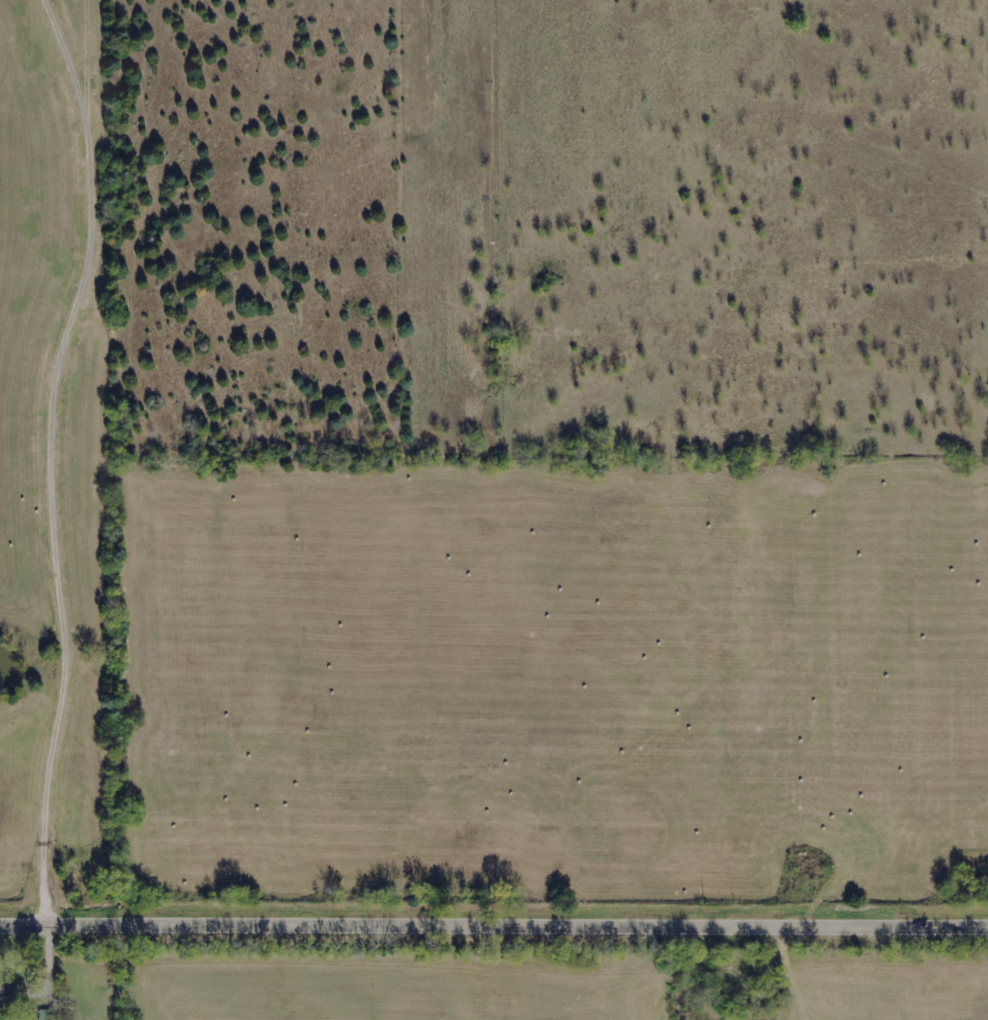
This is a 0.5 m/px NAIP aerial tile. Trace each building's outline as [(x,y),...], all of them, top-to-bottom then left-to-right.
[(12,1011),(12,1001),(20,1001),(20,987),(0,987),(0,1011),(12,1011)] [(55,1010),(40,1010),(40,1019),(54,1019),(55,1010)]
